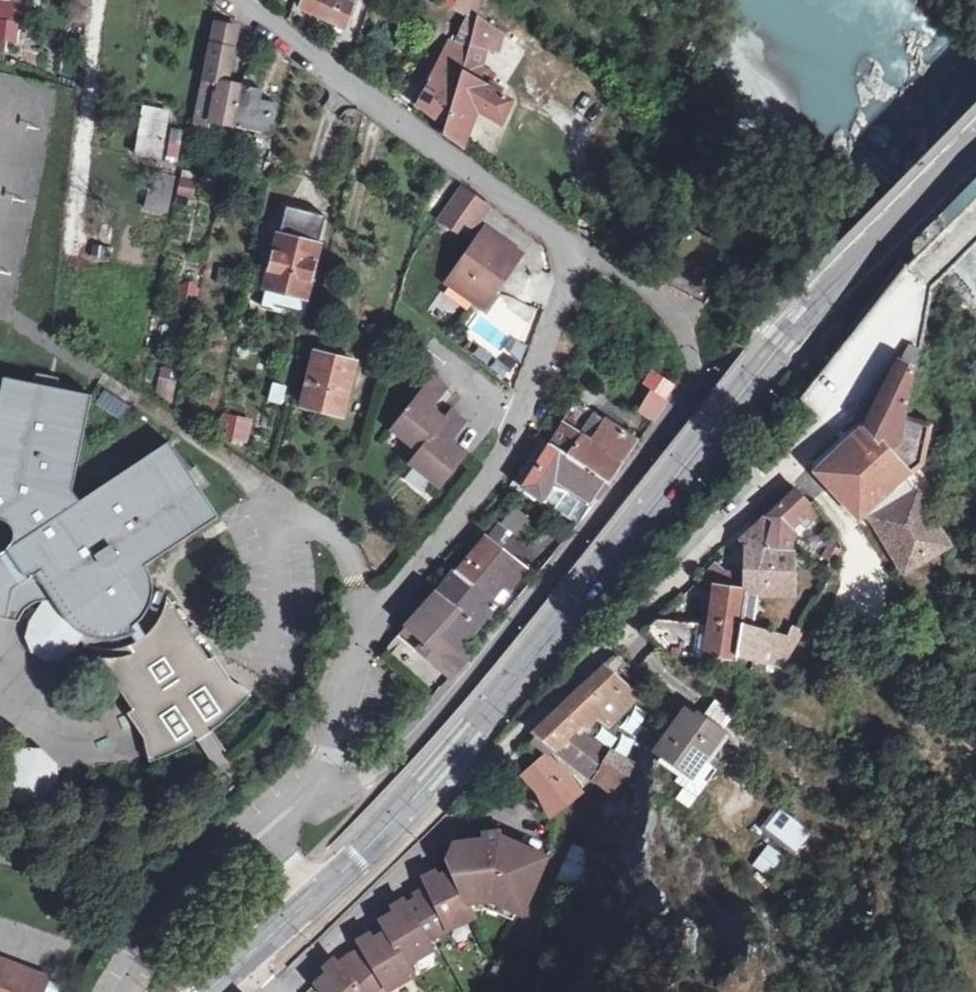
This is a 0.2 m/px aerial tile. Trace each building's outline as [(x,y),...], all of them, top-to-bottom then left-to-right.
[(353,0),(304,0),(301,11),(345,31),(353,0)] [(452,6),(449,12),(466,21),(474,24),(475,20),(481,0),(455,0),(452,6)] [(474,24),(467,49),(482,52),(496,55),(502,37),(475,20),(474,24)] [(467,49),(474,24),(466,21),(458,45),(467,49)] [(13,25),(0,23),(0,43),(12,45),(13,25)] [(205,125),(232,130),(241,89),(224,85),(234,30),(214,26),(194,127),(204,129),(205,125)] [(416,109),(443,130),(459,75),(467,49),(458,45),(451,41),(416,109)] [(467,49),(459,75),(473,83),(482,52),(467,49)] [(241,89),(232,130),(268,136),(274,109),(259,106),(264,78),(244,73),(241,89)] [(473,83),(459,75),(443,130),(442,137),(461,151),(475,113),(499,128),(508,105),(473,83)] [(156,168),(162,131),(165,115),(143,112),(136,164),(156,168)] [(177,134),(162,131),(156,168),(170,171),(177,134)] [(170,171),(156,168),(153,185),(167,188),(170,171)] [(179,172),(174,195),(192,198),(196,176),(179,172)] [(167,188),(153,185),(147,184),(142,203),(135,202),(132,217),(160,222),(167,188)] [(466,215),(476,221),(485,207),(458,187),(435,222),(453,234),(460,223),(466,215)] [(305,300),(317,249),(324,219),(285,210),(278,239),(266,290),(305,300)] [(470,230),(476,221),(466,215),(460,223),(470,230)] [(509,270),(519,257),(481,231),(444,285),(481,311),(495,293),(492,290),(507,269),(509,270)] [(708,274),(722,249),(688,232),(675,258),(708,274)] [(907,344),(862,425),(888,452),(900,451),(902,441),(904,426),(905,422),(917,350),(907,344)] [(341,417),(354,366),(315,356),(302,407),(341,417)] [(155,399),(175,400),(177,370),(157,369),(155,399)] [(652,392),(665,400),(673,387),(653,375),(645,388),(652,392)] [(1,378),(0,380),(0,525),(1,525),(5,529),(7,535),(6,540),(4,545),(0,548),(0,550),(1,552),(0,553),(0,621),(14,624),(17,618),(21,612),(26,607),(32,604),(39,603),(43,603),(45,603),(52,604),(58,607),(63,612),(68,616),(74,623),(76,625),(81,629),(89,634),(98,636),(107,637),(116,635),(125,632),(132,644),(123,647),(115,649),(106,650),(97,650),(88,648),(134,722),(145,764),(161,759),(175,754),(189,747),(203,739),(216,730),(228,720),(239,709),(249,698),(214,671),(165,598),(164,606),(162,613),(159,620),(155,626),(150,631),(144,636),(136,625),(142,619),(147,612),(150,605),(152,596),(152,588),(151,580),(148,572),(144,565),(218,518),(168,444),(76,502),(69,492),(89,398),(1,378)] [(430,412),(445,393),(432,381),(391,431),(417,454),(410,464),(438,488),(462,458),(447,445),(463,425),(449,413),(442,422),(430,412)] [(669,402),(665,400),(652,392),(639,413),(655,423),(669,402)] [(575,404),(551,446),(605,482),(631,441),(575,404)] [(220,441),(247,445),(251,418),(224,414),(220,441)] [(888,452),(862,425),(814,473),(829,488),(859,519),(872,507),(905,478),(920,465),(925,447),(902,441),(900,451),(888,452)] [(517,485),(524,490),(551,446),(542,440),(517,485)] [(551,446),(524,490),(540,501),(556,479),(591,503),(605,482),(551,446)] [(916,495),(905,478),(872,507),(903,557),(940,536),(916,495)] [(576,525),(591,503),(556,479),(540,501),(576,525)] [(780,505),(767,517),(771,522),(772,550),(792,551),(794,530),(789,526),(810,506),(795,490),(780,505)] [(763,512),(767,517),(780,505),(776,500),(763,512)] [(510,539),(527,517),(512,506),(494,528),(510,539)] [(771,522),(767,517),(742,540),(744,546),(745,575),(725,571),(715,565),(699,580),(713,588),(747,592),(757,593),(772,593),(772,550),(771,522)] [(490,541),(457,575),(499,604),(528,572),(490,541)] [(794,594),(792,551),(772,550),(772,593),(794,594)] [(447,586),(457,575),(452,572),(444,581),(447,586)] [(437,639),(463,663),(471,654),(462,646),(499,604),(457,575),(447,586),(437,595),(457,615),(437,639)] [(747,592),(713,588),(709,626),(657,619),(646,630),(660,646),(671,658),(739,664),(739,658),(747,592)] [(747,592),(739,658),(756,663),(769,634),(752,629),(757,593),(747,592)] [(450,679),(463,663),(437,639),(457,615),(437,595),(407,627),(424,642),(418,649),(450,679)] [(68,650),(74,640),(81,629),(76,625),(74,623),(68,616),(63,612),(58,607),(52,604),(45,603),(43,603),(40,606),(33,616),(27,625),(24,639),(29,653),(42,661),(56,660),(68,650)] [(424,642),(407,627),(401,634),(418,649),(424,642)] [(793,627),(787,639),(796,642),(801,631),(798,630),(793,627)] [(787,639),(769,634),(756,663),(769,666),(783,669),(796,642),(787,639)] [(632,682),(639,675),(634,671),(617,658),(610,664),(632,682)] [(769,666),(756,663),(754,672),(765,674),(769,666)] [(612,699),(623,688),(624,687),(604,669),(534,735),(554,749),(575,726),(582,718),(587,723),(597,714),(610,725),(625,710),(612,699)] [(641,677),(633,697),(636,700),(645,707),(654,688),(641,677)] [(636,700),(633,697),(623,688),(612,699),(625,710),(636,700)] [(683,716),(656,755),(678,769),(694,780),(706,761),(724,734),(703,720),(698,727),(683,716)] [(595,742),(575,726),(554,749),(580,768),(595,742)] [(595,742),(580,768),(606,788),(622,758),(595,742)] [(18,799),(35,799),(48,787),(47,769),(35,757),(18,758),(7,770),(7,786),(18,799)] [(559,766),(549,773),(540,761),(523,776),(538,793),(549,814),(579,793),(559,766)] [(795,850),(809,832),(779,810),(765,828),(795,850)] [(329,974),(316,985),(322,991),(376,991),(383,986),(389,991),(412,977),(406,967),(429,953),(424,944),(472,919),(465,906),(489,902),(522,912),(543,853),(494,837),(491,831),(469,834),(470,842),(449,846),(443,861),(450,873),(434,881),(436,884),(427,889),(413,897),(414,903),(401,910),(404,914),(395,919),(392,915),(378,925),(384,935),(370,943),(373,946),(363,952),(362,950),(348,958),(339,967),(330,975),(329,974)] [(571,841),(562,871),(581,876),(589,846),(571,841)] [(752,863),(770,878),(787,858),(769,843),(752,863)] [(422,881),(427,889),(436,884),(434,881),(431,876),(422,881)] [(389,911),(392,915),(395,919),(404,914),(401,910),(398,906),(389,911)] [(357,943),(362,950),(363,952),(373,946),(370,943),(366,938),(357,943)] [(322,966),(329,974),(330,975),(339,967),(330,959),(322,966)] [(10,991),(44,991),(49,979),(0,961),(0,988),(10,991)]
